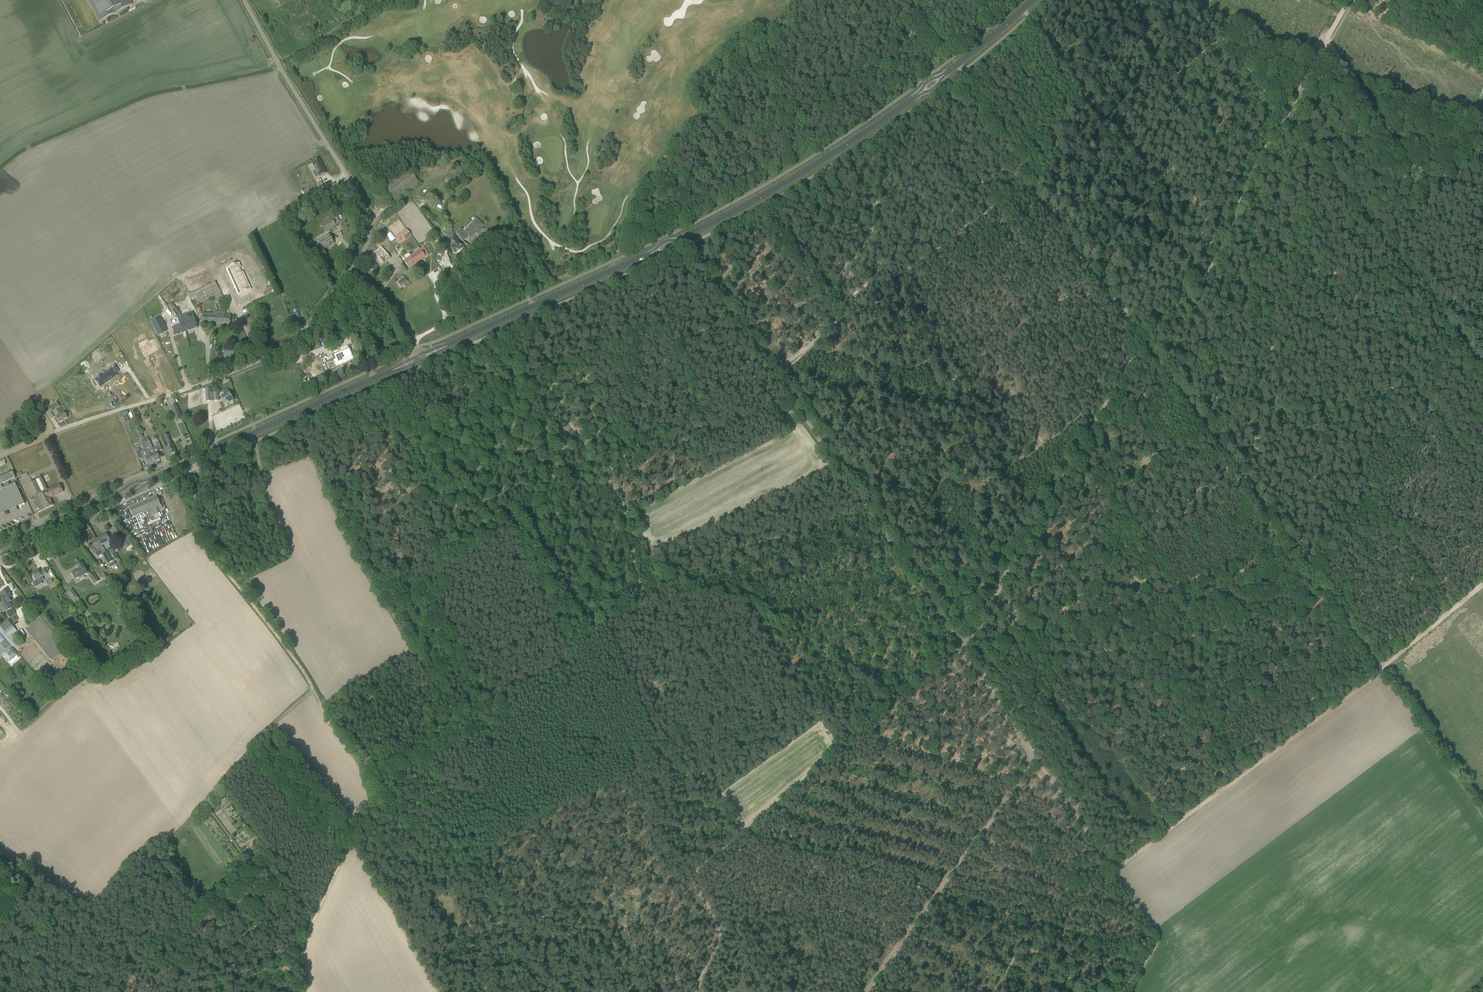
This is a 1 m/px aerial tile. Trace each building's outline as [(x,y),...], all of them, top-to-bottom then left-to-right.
[(129,0),(90,0),(101,21),(132,5),(129,0)] [(1467,2),(1465,4),(1472,12),(1475,10),(1467,2)] [(319,160),(312,164),(321,177),(327,173),(319,160)] [(381,188),(391,203),(395,200),(407,192),(408,193),(409,192),(409,191),(419,184),(408,169),(385,185),(381,188)] [(313,192),(316,197),(329,190),(326,185),(313,192)] [(322,225),(326,232),(336,226),(332,219),(322,225)] [(465,233),(463,235),(460,230),(456,233),(463,241),(466,238),(468,236),(470,238),(477,231),(479,233),(483,229),(481,227),(482,225),(476,219),(464,232),(465,233)] [(401,225),(390,232),(394,237),(404,230),(401,225)] [(394,237),(399,244),(411,236),(406,229),(394,237)] [(452,243),(448,246),(451,251),(452,250),(454,253),(457,251),(460,250),(460,249),(462,248),(461,246),(461,245),(460,246),(458,242),(454,235),(455,235),(454,233),(451,235),(452,237),(449,239),(452,243)] [(318,242),(320,246),(323,250),(334,243),(328,234),(323,237),(324,239),(318,242)] [(368,257),(371,261),(384,250),(381,247),(368,257)] [(405,262),(409,268),(428,254),(423,247),(406,259),(407,260),(405,262)] [(236,270),(223,276),(237,302),(250,296),(236,270)] [(398,283),(401,287),(408,282),(405,278),(398,283)] [(167,305),(184,298),(181,293),(165,299),(167,305)] [(203,313),(203,323),(230,324),(231,315),(225,315),(225,313),(221,313),(221,312),(214,311),(214,314),(203,313)] [(177,317),(180,325),(172,327),(174,335),(198,328),(192,312),(181,315),(177,317)] [(151,321),(156,331),(157,330),(162,327),(164,326),(163,324),(160,317),(151,321)] [(299,317),(290,320),(292,326),(301,323),(299,317)] [(147,340),(139,344),(141,347),(140,347),(144,356),(157,349),(153,341),(149,343),(147,340)] [(321,360),(323,366),(333,361),(336,366),(353,359),(349,349),(336,355),(335,354),(321,360)] [(120,352),(115,356),(120,362),(125,359),(120,352)] [(103,375),(96,380),(97,382),(100,387),(117,376),(116,374),(119,372),(116,369),(114,366),(111,368),(111,369),(102,375),(103,375)] [(224,396),(221,397),(224,404),(227,403),(228,404),(233,401),(228,390),(223,392),(224,396)] [(48,407),(51,412),(59,407),(56,402),(48,407)] [(182,419),(176,405),(170,407),(176,422),(182,419)] [(56,417),(56,418),(59,423),(68,417),(64,412),(56,417)] [(166,430),(160,433),(169,455),(176,453),(174,449),(177,448),(175,444),(173,445),(166,430)] [(146,442),(146,443),(147,446),(154,462),(160,460),(157,452),(162,450),(159,442),(155,444),(156,447),(153,448),(150,441),(149,441),(146,442)] [(144,450),(140,452),(143,458),(145,457),(145,458),(146,460),(148,465),(154,462),(147,446),(146,443),(141,445),(142,448),(143,448),(144,450)] [(21,503),(22,505),(25,504),(15,483),(10,485),(8,481),(16,478),(13,472),(0,478),(0,512),(21,503)] [(53,505),(50,498),(63,492),(59,485),(47,490),(41,478),(32,482),(44,509),(53,505)] [(129,508),(131,513),(133,517),(144,512),(145,513),(149,511),(151,516),(152,516),(154,521),(160,518),(158,513),(156,507),(161,505),(157,496),(129,508)] [(103,536),(98,539),(106,554),(107,554),(108,555),(109,555),(109,554),(113,552),(111,548),(112,547),(109,542),(107,543),(107,542),(110,541),(106,534),(103,536)] [(127,538),(121,543),(126,549),(132,544),(127,538)] [(93,541),(92,542),(94,546),(93,547),(98,556),(102,553),(108,564),(109,563),(111,566),(114,564),(113,561),(116,559),(113,553),(113,552),(109,554),(109,555),(108,555),(107,554),(106,554),(98,539),(96,540),(95,539),(93,540),(93,541)] [(106,569),(99,561),(96,563),(103,571),(106,569)] [(75,571),(71,573),(75,580),(79,578),(80,580),(84,577),(84,576),(87,574),(89,576),(95,584),(99,581),(101,579),(97,574),(95,575),(93,573),(90,575),(87,571),(86,571),(83,567),(84,566),(82,562),(76,565),(78,570),(75,571)] [(39,570),(32,574),(36,581),(32,583),(35,588),(42,584),(39,578),(47,574),(44,569),(39,572),(39,570)] [(12,609),(9,603),(10,602),(8,599),(11,597),(7,589),(3,592),(0,594),(2,597),(0,598),(2,601),(1,602),(9,616),(14,613),(12,609)] [(75,594),(70,598),(74,603),(79,599),(75,594)] [(17,631),(8,620),(0,626),(0,633),(13,648),(19,642),(14,637),(16,635),(15,633),(17,631)] [(5,648),(9,645),(0,635),(0,643),(5,648)] [(6,651),(3,654),(4,656),(7,658),(9,661),(12,664),(19,658),(16,655),(17,655),(10,647),(6,651)]
